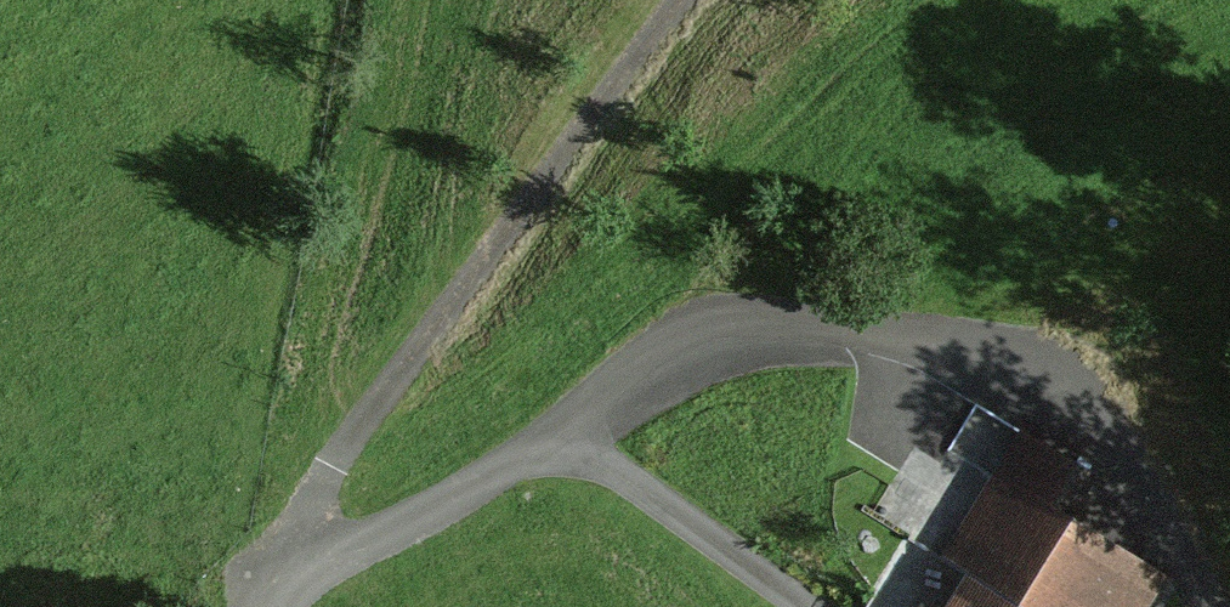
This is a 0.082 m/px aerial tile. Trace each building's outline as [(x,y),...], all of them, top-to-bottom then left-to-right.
[(993,447),(897,589),(924,606),(1124,606),(1059,563),(1092,513),(993,447)]
